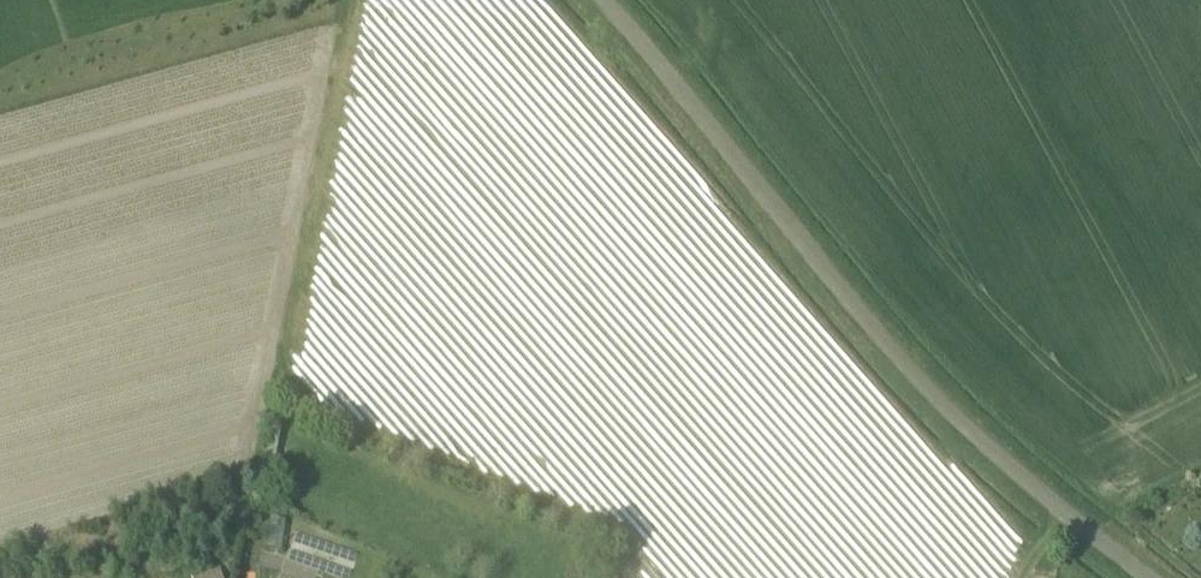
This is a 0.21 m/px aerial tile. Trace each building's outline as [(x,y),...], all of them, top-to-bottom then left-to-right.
[(271,518),(268,547),(281,548),(284,520),(271,518)] [(221,568),(193,576),(194,577),(224,577),(221,568)]
